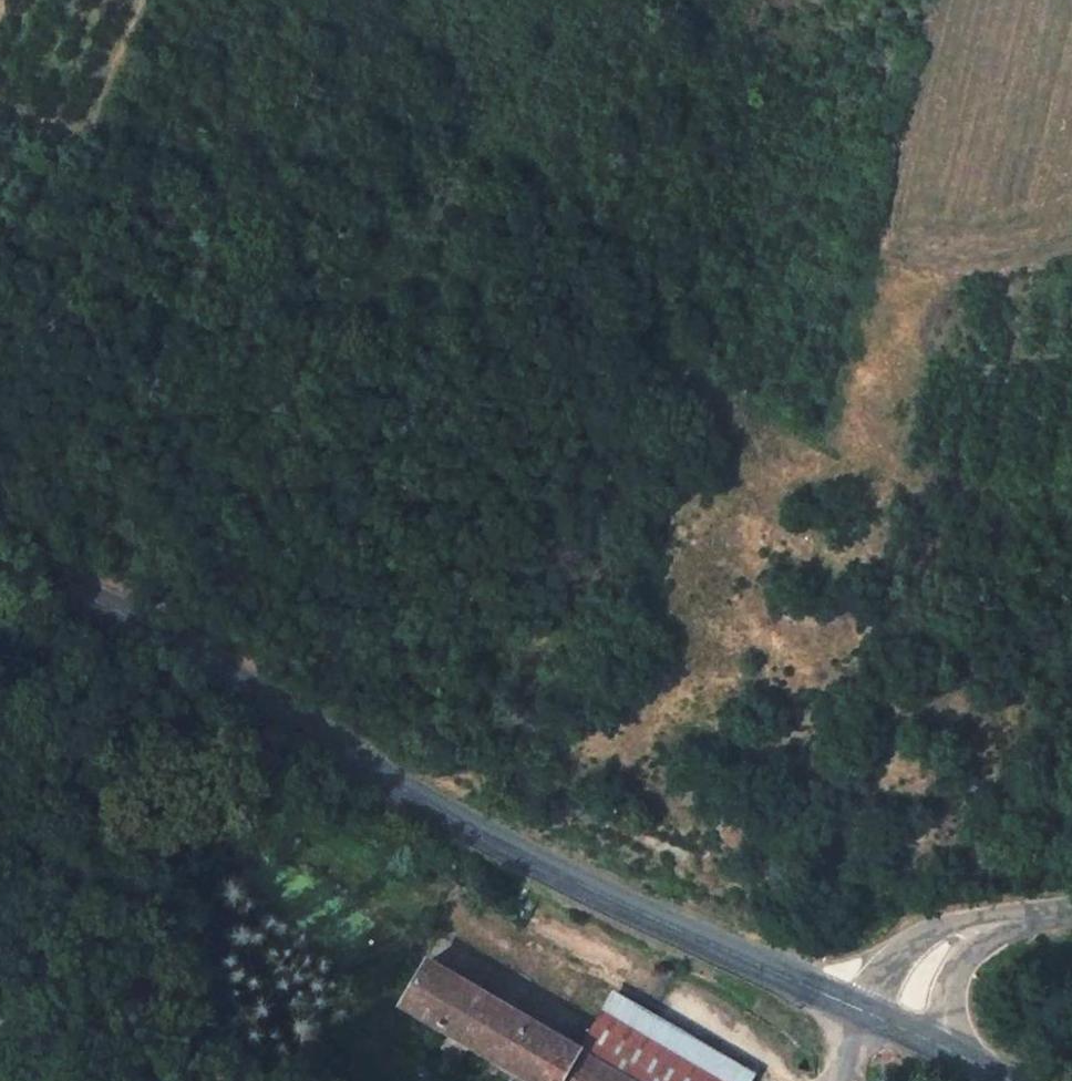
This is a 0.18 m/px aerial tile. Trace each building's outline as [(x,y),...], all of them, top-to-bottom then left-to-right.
[(517,1074),(530,1080),(627,1080),(578,1052),(426,962),(408,992),(401,1004),(449,1033),(442,1046),(464,1059),(472,1047),(505,1066),(517,1074)] [(751,1076),(610,994),(578,1052),(627,1080),(748,1080),(751,1076)] [(502,1072),(514,1079),(517,1074),(505,1066),(502,1072)]
